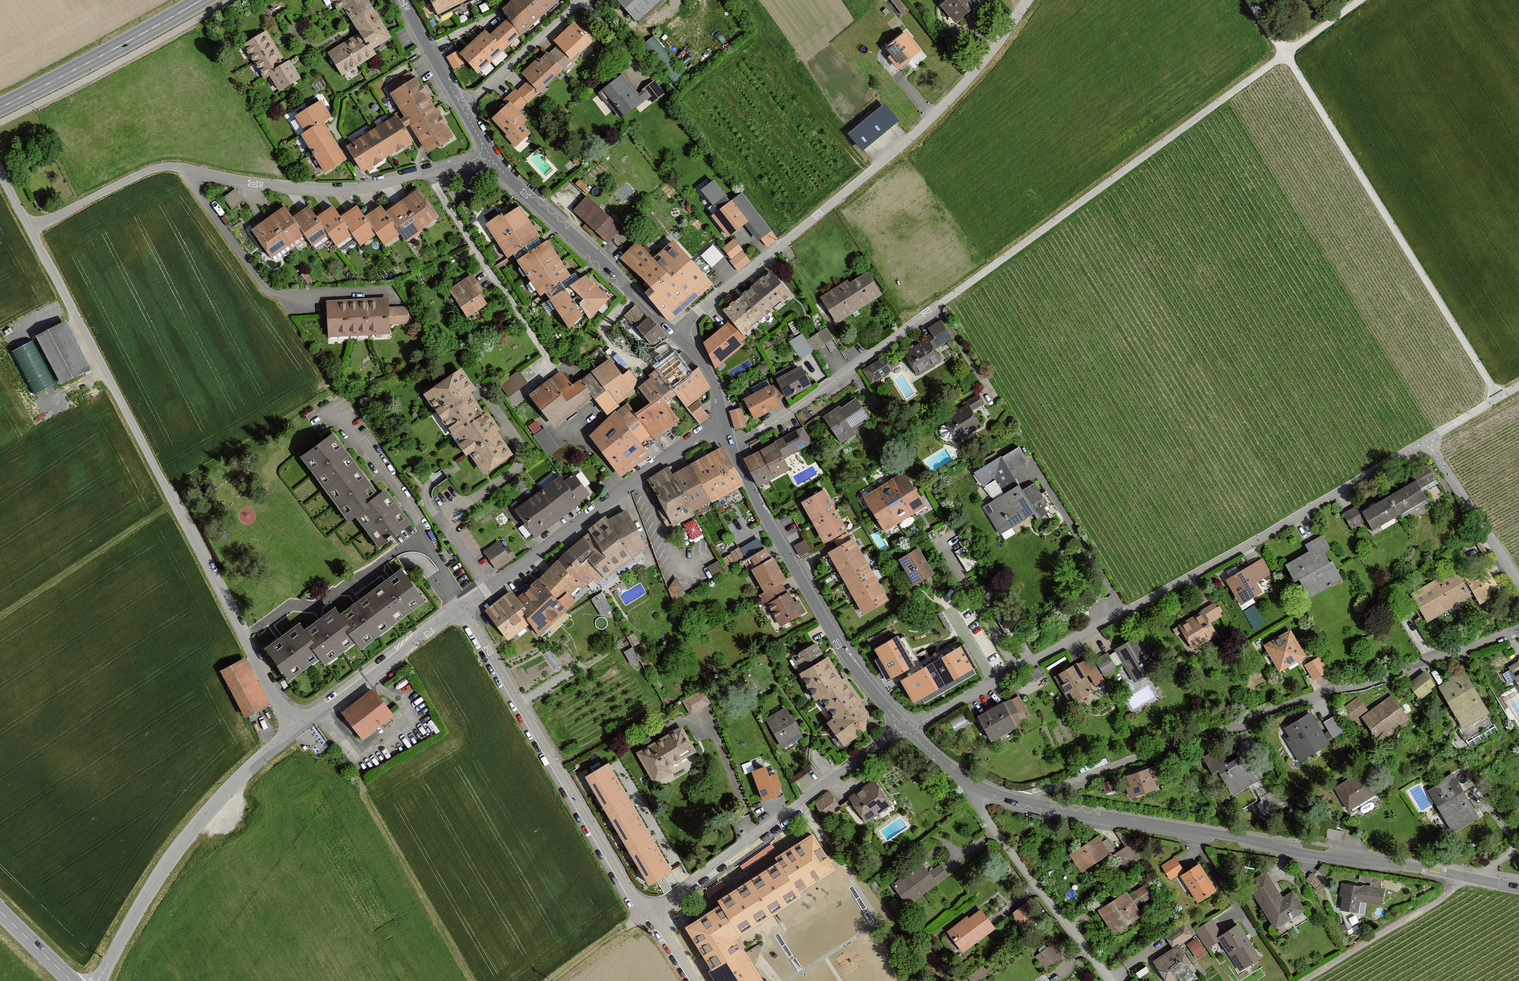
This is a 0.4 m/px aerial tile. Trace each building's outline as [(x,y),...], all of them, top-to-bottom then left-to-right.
[(328,51),(341,73),(374,53),(370,47),(388,36),(375,14),(366,0),(332,0),(338,9),(343,5),(354,24),(359,32),(328,51)] [(437,15),(466,0),(430,0),(437,15)] [(502,9),(508,18),(519,36),(559,0),(511,0),(502,9)] [(639,22),(663,0),(618,0),(639,22)] [(957,22),(980,5),(976,0),(948,0),(943,4),(957,22)] [(477,74),(519,36),(508,18),(489,34),(485,30),(459,53),(477,74)] [(593,43),(576,25),(557,42),(561,46),(550,57),(549,56),(541,64),(540,62),(525,76),(531,82),(518,93),(517,92),(507,101),(510,105),(494,119),(510,136),(508,137),(518,147),(531,135),(523,126),(526,122),(518,114),(593,43)] [(279,90),(298,78),(292,69),(288,62),(285,63),(283,60),(272,42),(265,31),(243,44),(264,77),(269,74),(279,90)] [(900,68),(921,51),(907,33),(888,48),(893,54),(891,56),(900,68)] [(349,145),(363,168),(411,138),(403,125),(411,120),(430,151),(451,138),(410,73),(389,86),(407,114),(399,119),(396,115),(349,145)] [(600,92),(620,117),(647,96),(652,103),(663,94),(654,82),(636,96),(621,76),(600,92)] [(305,136),(327,173),(347,160),(326,125),(334,120),(323,103),(299,118),(309,134),(305,136)] [(883,105),(850,132),(864,149),(897,122),(883,105)] [(300,133),(305,130),(297,116),(292,119),(300,133)] [(719,211),(712,218),(727,237),(746,221),(759,238),(762,236),(769,245),(778,238),(743,193),(731,202),(714,180),(702,189),(719,211)] [(235,188),(223,197),(231,209),(243,200),(235,188)] [(287,208),(255,230),(274,258),(307,234),(315,245),(331,234),(339,246),(355,234),(363,245),(379,233),(387,245),(403,233),(408,240),(440,218),(421,191),(388,214),(383,208),(367,219),(359,208),(343,219),(335,208),(319,219),(311,208),(295,219),(287,208)] [(577,213),(610,242),(623,228),(590,198),(577,213)] [(501,213),(488,222),(509,255),(515,251),(518,255),(520,259),(543,244),(541,240),(520,206),(503,217),(501,213)] [(571,277),(548,240),(543,244),(520,259),(543,294),(546,292),(548,295),(570,327),(586,312),(591,320),(611,299),(585,275),(580,279),(577,276),(575,273),(571,277)] [(725,248),(733,259),(742,252),(743,251),(734,240),(725,248)] [(715,244),(704,255),(714,265),(725,254),(715,244)] [(649,295),(669,319),(712,283),(677,245),(659,263),(640,245),(624,262),(652,291),(649,295)] [(732,260),(740,271),(751,262),(742,252),(733,259),(732,260)] [(772,272),(724,310),(733,320),(744,334),(752,327),(751,327),(765,315),(766,317),(773,311),(772,309),(782,301),(783,301),(790,296),(772,272)] [(823,297),(838,321),(882,294),(868,273),(851,284),(849,281),(823,297)] [(471,276),(450,290),(467,316),(486,304),(478,292),(481,291),(471,276)] [(387,299),(328,302),(330,336),(389,333),(388,324),(409,323),(408,307),(388,308),(387,299)] [(627,316),(654,343),(664,333),(637,306),(627,316)] [(744,334),(733,320),(705,343),(717,368),(744,346),(740,341),(746,336),(744,334)] [(952,337),(942,320),(929,327),(932,332),(926,335),(928,338),(905,352),(918,374),(942,360),(935,347),(952,337)] [(36,335),(59,381),(87,367),(64,321),(36,335)] [(807,341),(814,351),(830,342),(833,339),(826,329),(807,341)] [(790,342),(801,360),(814,351),(807,341),(803,334),(790,342)] [(595,438),(624,476),(651,456),(645,449),(657,440),(655,438),(680,421),(671,408),(681,400),(700,425),(709,418),(697,401),(711,390),(683,356),(655,376),(657,379),(644,389),(654,403),(636,415),(630,407),(620,416),(619,415),(614,420),(595,438)] [(893,368),(885,356),(863,369),(871,382),(893,368)] [(608,413),(610,416),(622,407),(620,405),(643,387),(631,371),(624,377),(613,362),(575,388),(564,374),(553,383),(534,398),(546,413),(557,426),(591,399),(595,396),(608,413)] [(745,399),(755,417),(780,404),(777,399),(786,395),(787,397),(811,385),(802,367),(778,380),(779,382),(745,399)] [(473,456),(486,476),(515,457),(498,433),(501,431),(491,415),(487,418),(472,395),(477,391),(462,370),(427,394),(471,458),(473,456)] [(499,385),(509,397),(527,384),(517,371),(499,385)] [(946,418),(960,440),(982,427),(973,411),(985,403),(980,394),(967,402),(969,404),(946,418)] [(870,418),(857,399),(842,409),(840,406),(825,417),(842,442),(858,431),(856,427),(870,418)] [(742,409),(732,411),(736,429),(747,426),(742,409)] [(548,425),(536,434),(550,455),(562,447),(548,425)] [(812,443),(804,428),(745,459),(758,485),(788,469),(783,459),(812,443)] [(358,515),(381,546),(411,523),(388,492),(381,497),(333,433),(303,456),(350,520),(358,515)] [(1029,461),(1020,447),(1003,457),(1002,456),(975,473),(984,487),(986,486),(995,500),(985,507),(1001,534),(1035,513),(1039,520),(1049,513),(1045,506),(1049,503),(1036,483),(1023,491),(1012,472),(1029,461)] [(669,468),(650,479),(665,506),(660,510),(667,524),(693,511),(691,507),(711,497),(741,481),(724,448),(673,474),(669,468)] [(1434,478),(1425,463),(1412,471),(1416,479),(1420,486),(1434,478)] [(866,498),(887,532),(928,507),(916,488),(907,474),(866,498)] [(518,512),(537,537),(592,496),(578,476),(567,484),(563,479),(518,512)] [(1365,518),(1372,529),(1427,497),(1420,486),(1416,479),(1362,512),(1365,518)] [(803,502),(826,544),(848,531),(825,490),(803,502)] [(1357,504),(1343,511),(1351,526),(1365,518),(1362,512),(1357,504)] [(512,591),(487,610),(508,637),(530,619),(539,633),(574,600),(569,594),(579,583),(582,588),(594,577),(599,583),(645,547),(628,511),(608,521),(607,518),(593,530),(594,532),(585,537),(569,550),(559,560),(540,579),(517,598),(512,591)] [(698,517),(685,524),(695,540),(707,532),(698,517)] [(1313,553),(1289,565),(1297,580),(1303,577),(1313,596),(1343,579),(1334,563),(1332,564),(1324,550),(1329,548),(1324,537),(1309,545),(1313,553)] [(864,614),(888,600),(853,539),(829,553),(864,614)] [(806,540),(795,546),(801,557),(812,550),(806,540)] [(500,543),(487,552),(499,569),(517,557),(510,547),(505,551),(500,543)] [(967,546),(957,552),(969,571),(979,565),(967,546)] [(739,547),(731,551),(737,562),(745,557),(739,547)] [(766,592),(785,626),(805,613),(799,601),(795,603),(782,581),(786,579),(774,557),(771,559),(766,549),(753,555),(759,565),(755,567),(768,590),(766,592)] [(934,573),(919,549),(900,560),(913,582),(910,584),(911,587),(934,573)] [(1464,559),(1459,549),(1446,557),(1452,567),(1464,559)] [(711,565),(716,576),(726,571),(721,560),(711,565)] [(1229,580),(1243,603),(1263,592),(1257,582),(1272,573),(1264,560),(1229,580)] [(1484,565),(1465,575),(1479,601),(1498,590),(1489,574),(1484,565)] [(298,624),(266,648),(288,678),(319,656),(324,663),(356,640),(361,648),(426,600),(403,568),(339,615),(334,608),(303,630),(298,624)] [(1454,568),(1410,593),(1425,620),(1469,595),(1454,568)] [(669,585),(677,599),(689,592),(680,578),(669,585)] [(1223,616),(1216,604),(1204,610),(1204,612),(1175,629),(1179,635),(1185,632),(1194,649),(1219,635),(1211,622),(1223,616)] [(999,619),(1010,638),(1016,635),(1021,632),(1010,613),(999,619)] [(1282,671),(1307,656),(1292,631),(1267,646),(1282,671)] [(905,636),(899,639),(914,666),(905,671),(907,675),(908,677),(961,647),(958,641),(937,653),(928,658),(920,663),(917,657),(913,650),(905,636)] [(905,671),(914,666),(899,639),(898,637),(875,649),(891,678),(905,671)] [(1155,669),(1137,638),(1116,650),(1135,681),(1155,669)] [(837,716),(830,721),(847,743),(866,729),(869,711),(861,700),(863,699),(847,677),(843,680),(830,657),(826,659),(817,644),(795,656),(804,672),(802,672),(817,698),(823,696),(837,716)] [(913,703),(976,667),(964,645),(961,647),(908,677),(901,681),(913,703)] [(1118,670),(1108,654),(1097,660),(1106,676),(1118,670)] [(244,657),(221,669),(245,714),(268,702),(244,657)] [(1092,658),(1079,665),(1086,677),(1091,674),(1097,685),(1105,681),(1092,658)] [(1321,658),(1308,666),(1316,679),(1322,676),(1330,671),(1321,658)] [(1510,668),(1518,684),(1518,663),(1510,668)] [(1086,677),(1079,665),(1057,677),(1072,705),(1095,692),(1086,677)] [(1039,667),(1030,672),(1034,680),(1043,675),(1039,667)] [(1439,686),(1463,728),(1488,714),(1462,670),(1448,678),(1449,680),(1439,686)] [(1030,672),(1009,683),(1013,691),(1034,680),(1030,672)] [(1432,683),(1423,672),(1408,683),(1419,698),(1429,690),(1427,687),(1432,683)] [(373,689),(343,711),(362,737),(392,714),(373,689)] [(1031,718),(1020,697),(1005,705),(1004,703),(980,717),(993,741),(1016,728),(1015,726),(1031,718)] [(1409,719),(1393,697),(1365,718),(1381,740),(1409,719)] [(1368,710),(1360,698),(1343,710),(1352,722),(1368,710)] [(787,708),(769,719),(784,746),(803,736),(787,708)] [(1330,743),(1312,714),(1288,729),(1293,738),(1289,740),(1301,761),(1330,743)] [(1346,731),(1337,715),(1330,720),(1324,723),(1334,739),(1346,731)] [(682,728),(640,752),(656,781),(671,772),(668,767),(696,751),(682,728)] [(1218,751),(1206,758),(1216,775),(1222,771),(1236,795),(1252,785),(1263,779),(1248,754),(1228,767),(1218,751)] [(1132,786),(1128,788),(1132,798),(1166,786),(1159,766),(1129,777),(1132,786)] [(1456,832),(1480,818),(1464,791),(1473,785),(1464,769),(1438,784),(1440,787),(1432,791),(1456,832)] [(774,772),(757,779),(767,805),(783,798),(774,772)] [(1363,773),(1337,789),(1351,810),(1377,794),(1363,773)] [(1257,805),(1264,817),(1287,803),(1280,791),(1273,796),(1263,779),(1252,785),(1262,802),(1257,805)] [(851,798),(868,822),(892,804),(875,780),(851,798)] [(1105,785),(1108,794),(1119,791),(1116,781),(1105,785)] [(842,809),(832,793),(817,803),(828,819),(842,809)] [(1328,838),(1343,841),(1344,832),(1330,829),(1328,838)] [(735,935),(800,895),(798,891),(835,868),(815,835),(779,857),(782,862),(721,900),(724,904),(688,926),(715,969),(712,971),(718,980),(763,980),(735,935)] [(1110,854),(1100,838),(1072,855),(1082,871),(1110,854)] [(1142,858),(1132,843),(1115,854),(1125,869),(1142,858)] [(1181,865),(1177,859),(1164,867),(1172,880),(1185,872),(1181,865)] [(894,885),(909,904),(949,875),(941,865),(930,873),(922,863),(894,885)] [(1201,865),(1183,876),(1200,902),(1217,891),(1201,865)] [(1284,899),(1268,873),(1250,884),(1277,928),(1306,911),(1295,893),(1284,899)] [(1321,883),(1313,874),(1307,880),(1311,890),(1321,883)] [(1128,894),(1101,911),(1115,933),(1143,915),(1138,907),(1156,896),(1148,884),(1130,896),(1128,894)] [(1345,896),(1342,915),(1348,930),(1362,921),(1365,901),(1383,905),(1386,890),(1364,886),(1344,884),(1342,896),(1345,896)] [(1023,927),(1036,918),(1026,903),(1013,912),(1023,927)] [(965,952),(997,928),(983,910),(971,919),(969,917),(950,932),(965,952)] [(1214,920),(1198,931),(1209,949),(1223,940),(1242,971),(1261,959),(1240,925),(1223,936),(1218,927),(1214,920)] [(1167,935),(1174,948),(1191,937),(1183,925),(1167,935)] [(1206,953),(1197,939),(1189,945),(1198,958),(1206,953)] [(1048,971),(1063,959),(1053,945),(1037,957),(1048,971)] [(1179,948),(1157,963),(1169,980),(1181,980),(1195,971),(1179,948)]
